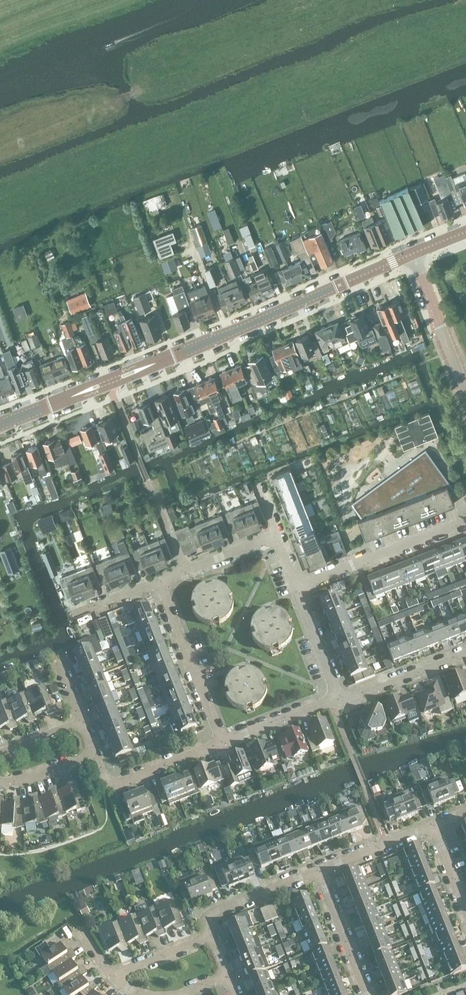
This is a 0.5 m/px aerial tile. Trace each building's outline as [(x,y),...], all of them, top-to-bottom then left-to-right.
[(444,174),(434,178),(436,185),(442,198),(436,201),(442,217),(453,212),(447,195),(451,193),(446,181),(445,177),(444,174)] [(445,177),(446,181),(451,192),(460,189),(465,205),(465,179),(460,181),(461,182),(455,185),(451,174),(445,177)] [(422,183),(410,188),(416,203),(428,198),(422,183)] [(423,224),(408,188),(380,200),(382,205),(385,212),(395,236),(423,224)] [(360,204),(355,206),(359,218),(365,216),(360,204)] [(215,209),(208,212),(214,229),(221,226),(215,209)] [(372,215),(361,220),(364,226),(372,245),(382,240),(375,222),(372,215)] [(385,217),(375,222),(382,240),(392,236),(385,217)] [(321,229),(326,242),(332,239),(325,223),(319,225),(321,229)] [(191,227),(198,247),(208,244),(201,224),(191,227)] [(245,236),(249,248),(256,246),(247,224),(239,227),(243,237),(245,236)] [(229,227),(224,230),(229,243),(234,241),(229,227)] [(321,229),(302,236),(313,263),(319,260),(321,265),(333,260),(326,242),(321,229)] [(339,240),(344,254),(356,249),(357,251),(366,247),(360,232),(359,231),(339,240)] [(159,259),(174,253),(171,244),(175,243),(173,239),(175,238),(174,232),(152,240),(159,259)] [(301,237),(291,242),(296,253),(299,252),(302,259),(294,263),(300,277),(303,276),(310,273),(310,272),(316,270),(301,237)] [(282,242),(276,244),(280,252),(285,250),(282,242)] [(278,262),(271,247),(264,250),(271,265),(278,262)] [(51,249),(44,252),(49,262),(56,258),(51,249)] [(285,250),(280,252),(283,260),(289,258),(285,250)] [(173,257),(160,262),(163,271),(176,267),(173,257)] [(241,272),(240,270),(235,259),(235,258),(234,257),(226,261),(232,275),(241,272)] [(240,270),(245,268),(240,257),(235,258),(235,259),(240,270)] [(288,266),(278,271),(284,284),(300,277),(294,263),(291,265),(288,266)] [(220,281),(214,266),(205,270),(205,273),(210,285),(220,281)] [(258,281),(264,294),(274,289),(265,269),(255,274),(259,281),(258,281)] [(264,294),(258,281),(251,284),(250,282),(252,281),(251,276),(243,279),(246,286),(248,285),(254,298),(264,294)] [(228,285),(237,305),(248,301),(240,284),(239,285),(237,281),(228,285)] [(197,288),(209,317),(208,316),(217,312),(210,293),(209,294),(206,284),(197,288)] [(183,285),(172,289),(174,294),(173,294),(180,311),(174,313),(179,328),(191,323),(187,311),(192,309),(183,285)] [(237,305),(228,285),(219,289),(221,292),(219,293),(227,310),(237,305)] [(208,316),(208,317),(209,317),(197,288),(188,291),(192,300),(191,301),(199,320),(208,316)] [(145,292),(134,297),(140,313),(152,309),(145,293),(145,292)] [(72,312),(90,305),(87,295),(75,300),(74,297),(67,300),(72,312)] [(388,304),(400,333),(400,332),(404,341),(410,339),(401,316),(405,314),(399,300),(388,304)] [(103,306),(102,306),(103,308),(106,315),(118,311),(115,303),(114,301),(109,303),(103,306)] [(27,303),(16,305),(18,317),(29,315),(27,303)] [(400,333),(388,304),(377,308),(384,323),(387,321),(393,335),(400,333)] [(123,311),(119,312),(122,321),(132,346),(142,342),(135,324),(132,317),(126,319),(123,311)] [(88,314),(82,317),(97,357),(102,356),(103,357),(114,352),(108,336),(98,340),(88,314)] [(140,320),(148,340),(163,334),(155,314),(140,320)] [(361,314),(350,318),(352,324),(355,330),(358,339),(359,341),(374,334),(377,340),(387,336),(381,321),(373,325),(373,326),(370,327),(371,328),(369,329),(367,324),(366,325),(361,314)] [(67,336),(62,338),(66,349),(73,368),(83,364),(73,338),(74,338),(73,336),(72,334),(70,335),(68,330),(70,329),(73,328),(70,320),(62,323),(67,336)] [(121,330),(115,332),(123,350),(132,346),(122,321),(118,322),(121,330)] [(338,322),(327,326),(332,340),(335,347),(342,344),(341,341),(345,339),(338,322)] [(352,324),(345,326),(348,333),(355,330),(352,324)] [(327,326),(315,331),(323,350),(328,348),(326,343),(332,340),(327,326)] [(348,333),(346,334),(349,342),(358,339),(355,330),(348,333)] [(37,334),(27,337),(32,348),(41,345),(37,334)] [(77,334),(73,336),(74,338),(73,338),(83,364),(93,360),(90,351),(91,350),(90,346),(88,346),(86,341),(81,343),(77,334)] [(305,360),(310,358),(308,353),(314,351),(317,356),(322,354),(316,339),(310,341),(307,334),(296,339),(305,360)] [(27,338),(21,340),(25,350),(31,348),(27,338)] [(282,344),(290,364),(293,370),(303,366),(298,354),(292,340),(282,344)] [(274,353),(269,355),(276,370),(288,365),(290,364),(282,344),(280,345),(272,348),(274,353)] [(331,361),(328,352),(323,354),(326,363),(331,361)] [(250,363),(245,365),(254,384),(252,385),(255,393),(267,388),(263,380),(271,376),(262,353),(249,359),(250,363)] [(12,354),(5,357),(9,367),(8,368),(17,390),(25,387),(17,364),(16,365),(12,354)] [(41,364),(47,379),(70,370),(64,355),(41,364)] [(23,363),(31,385),(42,381),(33,359),(28,360),(23,363)] [(6,395),(15,391),(9,375),(5,377),(0,364),(0,380),(6,395)] [(241,393),(246,391),(245,389),(241,381),(247,379),(241,364),(231,369),(241,393)] [(241,393),(231,369),(221,373),(231,397),(241,393)] [(214,376),(204,381),(213,404),(216,411),(217,411),(219,417),(219,418),(220,418),(225,416),(219,401),(217,398),(222,396),(220,390),(214,376)] [(194,386),(189,388),(195,401),(197,400),(200,399),(200,400),(206,398),(207,401),(206,401),(209,406),(209,407),(207,408),(209,413),(216,411),(213,404),(204,381),(194,384),(194,386)] [(183,388),(174,392),(180,408),(183,414),(195,409),(192,402),(195,401),(189,388),(184,390),(183,388)] [(290,389),(284,391),(287,398),(293,396),(290,389)] [(168,394),(155,399),(165,424),(168,422),(169,424),(177,421),(176,419),(178,419),(168,394)] [(153,424),(160,421),(158,416),(155,417),(149,402),(138,406),(144,421),(151,419),(153,424)] [(238,408),(232,411),(235,417),(241,415),(238,408)] [(429,412),(395,426),(396,429),(404,449),(416,444),(425,440),(437,436),(438,435),(429,412)] [(118,439),(116,433),(117,433),(110,417),(97,422),(104,438),(110,435),(112,441),(116,440),(117,443),(122,441),(121,438),(118,439)] [(207,424),(210,432),(211,434),(215,432),(216,435),(226,431),(224,425),(223,426),(220,419),(221,419),(220,418),(219,418),(219,417),(213,419),(214,422),(207,424)] [(141,429),(137,419),(131,422),(135,431),(141,429)] [(189,439),(208,431),(203,420),(184,428),(189,439)] [(155,427),(141,433),(144,439),(146,438),(147,442),(146,443),(146,444),(153,441),(155,448),(168,443),(160,421),(153,424),(155,427)] [(87,444),(96,440),(101,453),(99,454),(106,470),(114,467),(107,450),(98,428),(93,430),(91,425),(80,429),(87,444)] [(173,432),(166,434),(171,445),(177,443),(173,432)] [(79,434),(68,439),(70,444),(81,440),(79,434)] [(69,461),(70,463),(76,461),(70,447),(65,449),(60,437),(55,439),(55,438),(43,443),(49,458),(53,456),(57,466),(69,461)] [(47,472),(37,445),(27,449),(32,463),(36,461),(41,474),(47,472)] [(127,445),(120,448),(126,463),(133,460),(127,445)] [(32,480),(26,465),(21,451),(11,455),(17,469),(20,467),(25,483),(32,480)] [(351,506),(359,518),(356,520),(364,538),(379,533),(454,503),(450,490),(446,482),(448,481),(436,464),(433,466),(424,453),(351,506)] [(1,465),(7,479),(16,475),(11,461),(1,465)] [(79,468),(72,470),(76,482),(83,479),(79,468)] [(291,469),(272,476),(276,487),(295,480),(296,480),(291,469)] [(53,498),(59,496),(51,475),(45,477),(53,498)] [(295,480),(276,487),(277,489),(281,499),(300,492),(296,481),(296,480),(295,480)] [(247,491),(253,488),(250,481),(244,483),(247,491)] [(300,492),(281,499),(282,501),(285,511),(305,503),(302,497),(307,495),(304,490),(300,492)] [(242,507),(251,530),(261,526),(259,522),(265,520),(258,501),(252,503),(252,502),(242,507)] [(305,503),(285,511),(290,523),(309,515),(314,513),(315,513),(311,502),(305,504),(305,503)] [(110,503),(101,507),(103,511),(107,510),(108,514),(114,512),(110,503)] [(240,534),(251,530),(242,507),(225,513),(233,533),(238,530),(240,534)] [(74,516),(71,508),(60,512),(62,518),(65,519),(74,516)] [(309,515),(290,523),(291,526),(294,534),(314,527),(311,520),(316,519),(314,513),(309,515)] [(53,515),(38,520),(42,529),(56,523),(53,515)] [(205,521),(214,544),(225,540),(224,537),(229,534),(222,515),(205,521)] [(195,542),(197,547),(202,545),(204,548),(214,544),(205,521),(195,525),(189,527),(191,531),(193,536),(195,542)] [(0,524),(0,534),(8,531),(5,522),(0,524)] [(191,531),(189,527),(188,525),(175,530),(177,536),(191,531)] [(314,527),(294,534),(296,539),(295,540),(299,552),(320,544),(316,531),(314,527)] [(338,530),(325,535),(327,541),(332,539),(341,536),(338,530)] [(193,536),(191,531),(177,536),(180,542),(193,536)] [(68,535),(63,537),(65,544),(71,542),(68,535)] [(182,548),(195,542),(193,536),(180,542),(182,548)] [(341,536),(332,539),(338,555),(339,557),(348,553),(347,551),(345,547),(341,536)] [(159,539),(148,543),(157,566),(168,562),(167,559),(172,557),(165,538),(159,540),(159,539)] [(122,554),(112,558),(121,581),(131,577),(130,573),(136,571),(128,552),(124,540),(117,542),(122,554)] [(197,547),(195,542),(182,548),(184,553),(197,549),(197,547)] [(157,566),(148,543),(137,547),(138,548),(132,550),(140,569),(145,567),(147,571),(157,566)] [(320,544),(299,552),(304,565),(306,564),(308,568),(327,561),(326,559),(320,544)] [(448,547),(456,566),(465,563),(459,544),(454,546),(453,545),(454,545),(453,545),(448,547)] [(0,550),(0,552),(8,573),(20,569),(11,546),(0,550)] [(439,552),(446,570),(456,566),(448,547),(448,548),(442,549),(442,550),(443,551),(439,552)] [(49,550),(42,553),(47,564),(53,562),(49,550)] [(428,555),(436,574),(446,570),(439,552),(434,554),(433,553),(433,552),(428,555)] [(418,560),(426,578),(436,574),(428,555),(422,557),(422,558),(418,560)] [(112,558),(96,564),(104,584),(109,582),(111,585),(121,581),(112,558)] [(416,582),(425,578),(426,578),(418,560),(414,562),(413,561),(413,560),(408,563),(416,582)] [(398,568),(405,586),(416,582),(408,563),(402,565),(402,566),(398,568)] [(76,572),(85,594),(95,591),(94,588),(100,585),(92,566),(76,572)] [(388,571),(395,590),(405,586),(398,568),(393,570),(393,569),(393,568),(388,571)] [(378,576),(385,594),(395,590),(388,571),(387,571),(382,573),(382,574),(378,576)] [(74,599),(85,594),(76,572),(60,578),(68,598),(73,596),(74,599)] [(362,584),(370,603),(376,601),(375,598),(385,594),(378,576),(373,578),(373,577),(373,576),(367,579),(367,580),(368,582),(362,584)] [(222,586),(218,585),(212,583),(212,586),(206,588),(205,585),(202,586),(200,588),(196,591),(193,596),(192,601),(191,605),(194,605),(196,611),(192,612),(195,617),(200,622),(204,624),(209,626),(213,626),(213,623),(218,621),(220,625),(223,622),(227,620),(230,617),(232,613),(233,609),(233,605),(230,604),(229,599),(232,597),(228,592),(225,589),(222,586)] [(320,592),(322,599),(320,600),(322,605),(321,605),(323,610),(324,610),(343,603),(339,594),(342,593),(339,585),(320,592)] [(128,615),(131,613),(134,623),(153,615),(152,609),(151,610),(150,610),(149,606),(147,606),(145,600),(126,608),(128,615)] [(343,603),(324,610),(325,616),(325,615),(326,615),(328,620),(346,613),(343,603)] [(280,611),(275,610),(271,609),(271,612),(266,614),(264,610),(262,611),(256,616),(253,620),(252,624),(251,627),(251,631),(253,631),(255,636),(252,638),(254,642),(256,645),(260,648),(264,650),(268,651),(272,652),(272,649),(278,647),(279,650),(285,647),(288,644),(291,640),(292,635),(293,630),(290,630),(288,625),(292,623),(289,619),(287,616),(284,613),(280,611)] [(346,613),(328,620),(330,624),(329,625),(329,624),(328,625),(331,629),(350,622),(346,613)] [(153,615),(134,623),(138,633),(156,626),(155,621),(156,621),(153,615)] [(464,615),(454,618),(461,637),(465,636),(465,635),(465,634),(465,621),(464,615)] [(106,618),(99,621),(102,630),(106,640),(113,637),(106,618)] [(461,637),(454,618),(445,622),(452,640),(456,638),(456,639),(456,640),(461,637)] [(41,620),(32,623),(36,632),(44,628),(41,620)] [(99,621),(92,623),(96,633),(102,630),(99,621)] [(350,622),(331,629),(332,635),(333,635),(333,634),(334,634),(336,639),(354,631),(350,622)] [(435,626),(442,645),(447,643),(447,642),(452,640),(445,622),(435,626)] [(142,643),(161,635),(160,630),(159,630),(158,630),(156,626),(138,633),(142,643)] [(426,629),(433,648),(437,646),(437,647),(442,645),(435,626),(426,629)] [(123,639),(119,629),(113,631),(117,641),(123,639)] [(423,652),(428,651),(428,650),(428,649),(433,648),(426,629),(416,633),(423,652)] [(336,639),(337,643),(336,644),(336,643),(336,644),(338,648),(357,641),(354,631),(336,639)] [(406,637),(414,655),(418,653),(418,654),(418,655),(423,652),(416,633),(406,637)] [(164,646),(163,641),(164,641),(161,635),(142,643),(146,653),(164,646)] [(77,651),(74,652),(76,657),(75,657),(74,657),(77,662),(96,655),(103,652),(99,642),(96,636),(77,643),(78,645),(76,645),(75,647),(77,651)] [(397,641),(404,659),(409,658),(409,657),(414,655),(406,637),(397,641)] [(357,641),(338,648),(340,654),(340,653),(341,653),(343,658),(361,650),(357,641)] [(399,662),(404,659),(397,641),(386,645),(393,663),(398,661),(398,662),(399,662)] [(164,646),(146,653),(150,663),(169,656),(168,650),(167,650),(166,650),(164,646)] [(346,667),(365,660),(361,650),(343,658),(345,662),(344,663),(344,662),(343,663),(346,667)] [(96,655),(77,662),(78,668),(79,668),(80,667),(82,671),(100,664),(96,655)] [(154,673),(172,666),(171,661),(172,661),(169,656),(150,663),(154,673)] [(375,676),(372,669),(369,670),(365,660),(346,667),(346,668),(347,673),(348,673),(349,673),(351,678),(353,677),(356,684),(375,676)] [(100,664),(82,671),(82,672),(84,676),(83,677),(82,677),(85,681),(103,674),(100,665),(100,664)] [(177,676),(176,670),(175,670),(174,670),(172,666),(154,673),(158,683),(177,676)] [(227,679),(226,683),(225,687),(225,690),(227,690),(229,696),(226,697),(228,701),(230,704),(233,707),(236,709),(241,710),(247,711),(247,708),(252,707),(253,710),(257,708),(261,705),(263,701),(265,698),(266,694),(267,689),(264,689),(262,684),(266,682),(263,678),(259,674),(256,672),(252,670),(245,669),(245,671),(240,673),(239,670),(236,671),(232,673),(229,676),(227,679)] [(465,696),(465,678),(464,673),(446,680),(454,701),(465,696)] [(103,674),(85,681),(85,682),(86,687),(88,686),(89,691),(107,684),(103,674)] [(177,676),(158,683),(162,693),(180,686),(179,682),(179,681),(180,681),(177,676)] [(107,684),(89,691),(91,695),(90,696),(89,696),(92,701),(111,693),(107,684)] [(453,710),(448,699),(443,700),(436,684),(429,687),(430,691),(417,695),(425,714),(439,709),(441,715),(453,710)] [(26,694),(34,715),(35,715),(45,711),(47,716),(55,713),(44,685),(36,688),(37,690),(26,694)] [(56,685),(50,687),(53,694),(58,692),(56,685)] [(180,686),(162,693),(166,703),(185,696),(183,690),(182,690),(180,686)] [(16,690),(5,694),(7,700),(8,701),(16,723),(27,719),(28,724),(36,721),(35,715),(34,715),(26,694),(26,693),(26,692),(18,696),(16,690)] [(111,693),(92,701),(93,706),(94,706),(95,706),(97,710),(115,703),(111,693)] [(185,696),(166,703),(170,714),(188,706),(186,702),(187,701),(188,701),(185,696)] [(396,699),(386,703),(394,721),(407,716),(410,724),(419,720),(409,696),(397,701),(396,699)] [(8,726),(10,731),(18,728),(16,723),(8,701),(7,700),(0,703),(0,729),(8,726)] [(147,700),(141,702),(143,707),(145,712),(151,710),(149,705),(147,700)] [(115,703),(97,710),(99,715),(98,715),(97,715),(100,720),(119,712),(115,703)] [(174,724),(193,716),(191,710),(190,711),(188,706),(170,714),(174,724)] [(364,728),(358,730),(361,738),(368,741),(374,739),(372,734),(383,729),(385,723),(381,711),(374,709),(363,713),(360,719),(364,728)] [(119,712),(100,720),(101,725),(102,725),(104,729),(122,722),(119,713),(119,712)] [(152,714),(147,716),(149,722),(155,720),(152,714)] [(197,734),(195,728),(196,727),(194,722),(195,721),(195,722),(196,721),(193,716),(174,724),(170,725),(174,735),(175,734),(178,741),(197,734)] [(334,741),(325,720),(309,726),(313,738),(307,740),(313,753),(319,750),(318,748),(334,741)] [(122,722),(104,729),(106,734),(105,734),(104,734),(107,739),(126,731),(122,722)] [(287,760),(293,758),(293,759),(308,753),(299,730),(285,736),(287,745),(282,747),(287,760)] [(126,731),(107,739),(108,744),(109,744),(110,744),(112,748),(130,741),(126,732),(126,731)] [(130,741),(112,748),(113,753),(112,753),(115,759),(116,759),(116,758),(118,758),(120,763),(146,754),(144,747),(134,751),(130,741)] [(279,761),(272,744),(265,746),(264,744),(251,749),(259,771),(274,766),(273,763),(279,761)] [(230,764),(223,767),(231,788),(239,784),(254,779),(251,773),(243,752),(227,758),(230,764)] [(226,780),(223,772),(219,773),(215,764),(205,768),(205,767),(195,771),(202,789),(226,780)] [(171,780),(180,802),(190,798),(190,797),(196,795),(199,794),(193,777),(190,778),(189,778),(184,780),(182,776),(171,780)] [(446,776),(435,780),(438,786),(445,803),(455,799),(453,795),(459,793),(454,780),(448,782),(446,776)] [(169,806),(180,802),(171,780),(161,784),(163,788),(157,790),(162,804),(168,802),(169,806)] [(425,784),(419,786),(422,793),(427,806),(433,804),(434,807),(444,803),(435,780),(425,784)] [(69,789),(59,792),(67,813),(76,810),(77,812),(85,809),(75,781),(67,783),(69,789)] [(50,795),(41,799),(48,819),(49,820),(58,816),(59,818),(62,817),(63,819),(67,818),(66,816),(67,815),(67,813),(59,792),(58,792),(57,787),(49,790),(50,795)] [(144,791),(134,794),(143,817),(153,813),(158,818),(161,816),(152,792),(146,795),(144,791)] [(358,791),(351,794),(353,798),(356,799),(360,798),(358,791)] [(407,818),(418,814),(416,810),(422,808),(417,795),(411,797),(409,791),(398,795),(407,818)] [(22,803),(21,803),(25,825),(25,826),(36,824),(36,826),(48,822),(47,820),(49,820),(48,819),(41,799),(40,799),(38,794),(31,797),(32,802),(22,803)] [(125,803),(119,805),(126,823),(132,820),(134,826),(145,821),(143,817),(134,794),(123,799),(125,803)] [(407,818),(398,795),(388,799),(390,805),(384,807),(390,821),(395,818),(397,822),(407,818)] [(3,804),(1,827),(2,827),(13,827),(13,829),(25,827),(25,826),(25,825),(21,803),(22,803),(21,799),(14,800),(14,805),(3,804)] [(354,807),(344,811),(352,832),(363,828),(360,822),(366,820),(361,806),(354,809),(354,807)] [(344,811),(334,815),(345,844),(349,842),(348,834),(352,832),(344,811)] [(334,815),(323,819),(332,840),(336,838),(341,845),(345,844),(334,815)] [(164,817),(159,819),(162,828),(168,826),(164,817)] [(323,819),(313,823),(325,852),(329,850),(328,842),(332,840),(323,819)] [(313,823),(303,827),(312,848),(315,847),(321,853),(325,852),(313,823)] [(303,827),(293,831),(305,860),(309,858),(308,850),(312,848),(303,827)] [(130,830),(123,833),(125,838),(132,835),(130,830)] [(293,831),(283,835),(292,856),(296,854),(301,861),(305,860),(293,831)] [(283,835),(273,839),(285,868),(289,866),(287,858),(292,856),(283,835)] [(52,836),(46,838),(48,845),(55,843),(52,836)] [(273,839),(263,843),(271,864),(272,864),(276,862),(281,869),(285,868),(273,839)] [(252,849),(248,851),(253,865),(259,862),(261,868),(271,864),(263,843),(253,847),(254,849),(252,849)] [(406,861),(423,855),(419,844),(402,851),(406,861)] [(202,845),(194,848),(196,854),(204,851),(202,845)] [(246,855),(230,861),(239,884),(250,880),(248,877),(254,874),(246,855)] [(423,855),(406,861),(410,871),(427,865),(423,855)] [(171,857),(166,859),(168,866),(174,864),(171,857)] [(239,884),(230,861),(214,868),(222,887),(228,885),(229,889),(239,884)] [(427,865),(410,871),(414,881),(431,875),(427,865)] [(343,874),(347,885),(364,878),(359,868),(343,874)] [(139,872),(133,874),(135,881),(141,879),(139,872)] [(193,876),(202,899),(213,895),(211,891),(217,889),(212,876),(206,878),(203,872),(193,876)] [(431,875),(414,881),(418,892),(435,885),(431,875)] [(202,899),(193,876),(177,882),(185,902),(190,900),(192,903),(202,899)] [(364,878),(347,885),(351,895),(368,888),(364,878)] [(368,888),(351,895),(355,905),(372,898),(368,888)] [(435,888),(418,895),(422,905),(439,898),(435,888)] [(295,911),(311,905),(307,894),(290,901),(295,911)] [(372,898),(355,905),(359,915),(376,908),(372,898)] [(439,898),(422,905),(426,915),(443,908),(439,898)] [(164,929),(175,925),(177,930),(185,927),(174,899),(165,902),(166,904),(156,908),(164,929)] [(137,914),(137,916),(145,937),(146,937),(156,932),(158,937),(166,934),(164,929),(156,908),(155,906),(147,910),(145,904),(134,908),(137,914)] [(84,905),(77,909),(80,913),(86,909),(84,905)] [(272,920),(278,918),(273,905),(266,907),(272,920)] [(311,905),(295,911),(298,921),(315,915),(311,905)] [(272,920),(266,907),(260,910),(265,923),(272,920)] [(376,908),(359,915),(363,925),(380,918),(376,908)] [(443,908),(426,915),(430,925),(447,918),(443,908)] [(232,924),(228,925),(232,936),(249,929),(253,927),(247,912),(230,919),(232,924)] [(137,916),(137,914),(129,917),(129,919),(119,923),(118,923),(127,944),(138,940),(140,945),(148,942),(146,937),(145,937),(137,916)] [(319,925),(315,915),(298,921),(302,931),(319,925)] [(380,918),(363,925),(367,935),(383,928),(380,918)] [(447,918),(430,925),(434,935),(451,928),(447,918)] [(119,923),(118,921),(109,925),(109,927),(100,930),(108,951),(120,947),(122,952),(129,949),(127,944),(118,923),(119,923)] [(306,941),(323,935),(319,925),(302,931),(306,941)] [(371,945),(387,938),(383,928),(367,935),(371,945)] [(451,928),(434,935),(438,945),(455,938),(451,928)] [(249,929),(232,936),(236,946),(253,939),(249,929)] [(327,945),(323,935),(306,941),(311,952),(327,945)] [(253,939),(236,946),(240,956),(261,947),(257,937),(253,939)] [(387,938),(371,945),(375,955),(392,949),(387,938)] [(455,938),(438,945),(442,955),(459,948),(455,938)] [(71,960),(76,957),(72,950),(67,953),(60,943),(50,950),(46,943),(35,950),(40,957),(42,956),(48,965),(46,966),(51,974),(53,973),(52,972),(71,960)] [(261,947),(240,956),(244,966),(265,957),(261,947)] [(315,965),(331,958),(327,948),(310,955),(315,965)] [(459,948),(442,955),(446,965),(463,959),(459,948)] [(379,969),(396,962),(392,952),(375,958),(379,969)] [(265,957),(244,966),(248,976),(265,970),(270,968),(265,957)] [(331,958),(315,965),(319,975),(335,968),(331,958)] [(446,965),(450,976),(465,969),(465,966),(463,959),(446,965)] [(82,977),(87,974),(82,967),(78,970),(71,960),(52,972),(53,973),(59,982),(57,983),(62,990),(63,989),(82,977)] [(383,979),(400,972),(396,962),(379,969),(383,979)] [(335,968),(319,975),(323,985),(339,979),(335,968)] [(254,989),(271,982),(267,972),(250,979),(254,989)] [(387,989),(404,982),(400,972),(383,979),(387,989)] [(94,992),(98,988),(93,983),(89,987),(82,977),(63,989),(67,994),(90,994),(93,991),(94,992)] [(323,985),(326,994),(327,994),(343,989),(339,979),(323,985)] [(275,992),(271,982),(254,989),(257,994),(268,994),(275,992)] [(387,989),(389,994),(401,994),(408,992),(404,982),(387,989)]
